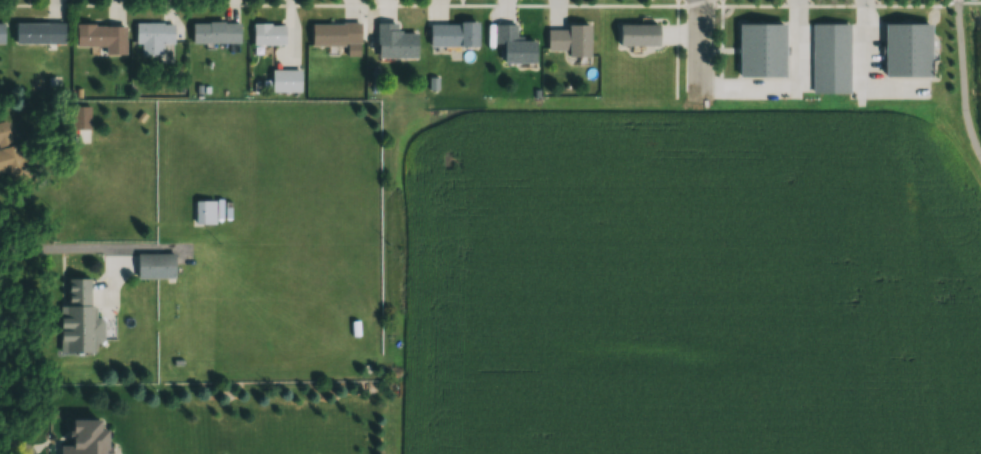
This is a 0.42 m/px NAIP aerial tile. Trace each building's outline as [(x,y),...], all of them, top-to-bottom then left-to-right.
[(784,24),(738,24),(738,77),(784,77),(784,24)] [(813,24),(813,94),(850,94),(850,24),(813,24)] [(930,24),(884,24),(884,76),(930,76),(930,24)] [(57,27),(56,50),(9,49),(9,26),(57,27)] [(305,27),(305,50),(352,51),(353,28),(305,27)] [(391,27),(391,38),(409,38),(409,64),(369,64),(369,27),(391,27)] [(470,27),(470,53),(422,54),(422,27),(470,27)] [(168,28),(168,48),(130,47),(130,28),(168,28)] [(233,28),(233,49),(186,49),(186,28),(233,28)] [(278,29),(278,49),(245,49),(245,30),(278,29)] [(509,29),(509,48),(525,48),(525,73),(489,73),(489,29),(509,29)] [(650,29),(650,53),(610,53),(610,29),(650,29)] [(69,50),(102,51),(102,59),(118,60),(119,31),(69,30),(69,50)] [(539,31),(581,31),(581,67),(559,67),(559,52),(539,52),(539,31)] [(293,74),(293,96),(264,96),(264,74),(293,74)] [(83,110),(84,135),(65,135),(65,110),(83,110)] [(1,189),(0,185),(0,130),(6,152),(13,150),(23,182),(1,189)] [(194,200),(194,224),(215,224),(215,200),(194,200)] [(168,284),(168,257),(131,257),(131,284),(168,284)] [(82,281),(82,311),(90,311),(90,356),(52,356),(51,310),(63,310),(63,282),(82,281)] [(92,427),(62,428),(62,452),(54,452),(54,453),(93,453),(92,427)]
